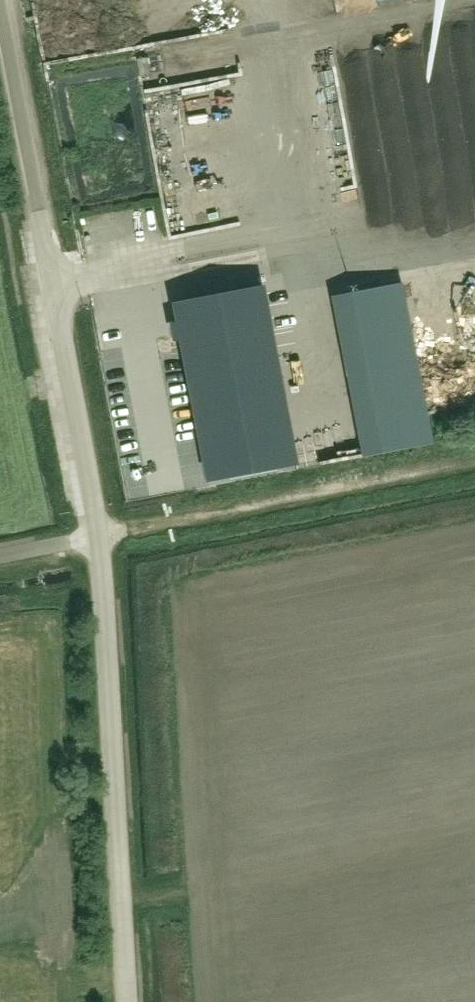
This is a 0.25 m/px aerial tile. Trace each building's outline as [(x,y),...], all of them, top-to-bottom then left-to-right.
[(45,46),(48,57),(71,50),(68,40),(45,46)] [(244,57),(265,51),(261,40),(240,47),(244,57)] [(261,286),(174,302),(208,481),(295,465),(261,286)]
